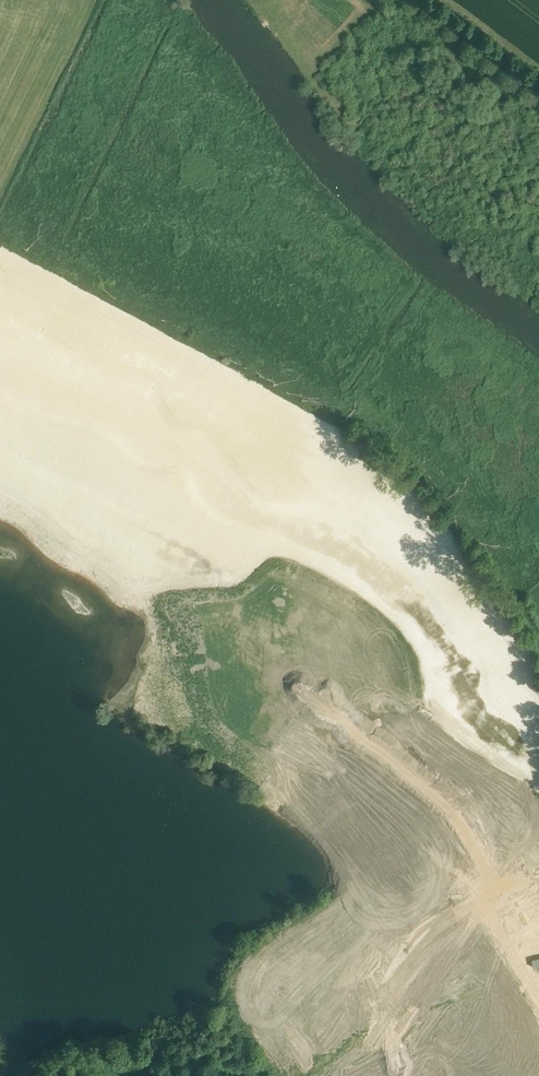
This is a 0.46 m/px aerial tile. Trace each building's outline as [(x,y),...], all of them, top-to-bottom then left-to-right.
[(368,758),(361,762),(371,779),(378,776),(368,758)]
